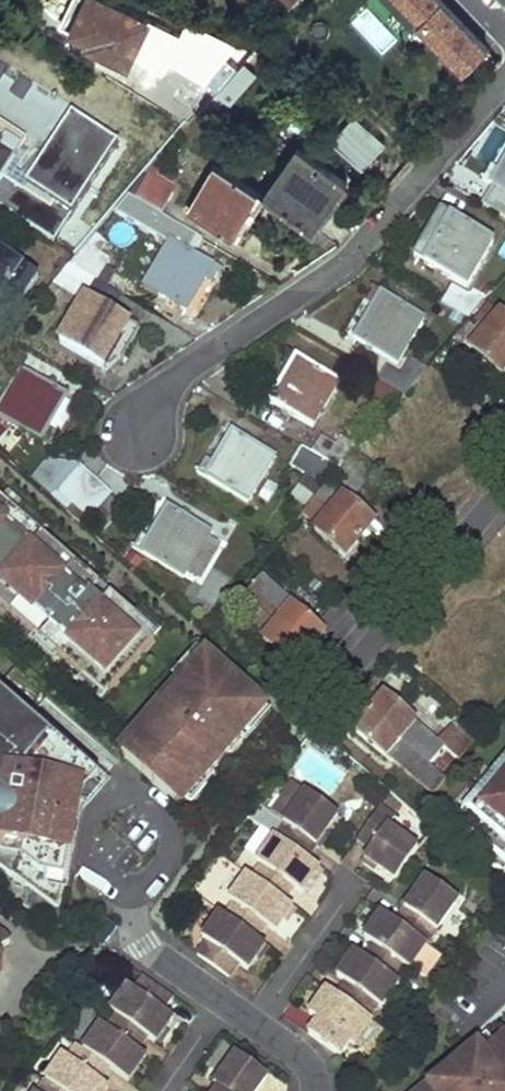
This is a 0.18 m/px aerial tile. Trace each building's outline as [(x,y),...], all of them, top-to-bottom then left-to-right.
[(111,0),(74,0),(62,26),(103,45),(100,50),(128,63),(150,18),(125,6),(111,0)] [(145,0),(128,0),(125,6),(150,18),(156,5),(145,0)] [(420,13),(416,18),(463,66),(485,44),(442,0),(407,0),(420,13)] [(54,130),(76,92),(0,47),(0,99),(54,130)] [(241,58),(214,90),(225,99),(253,66),(241,58)] [(203,103),(208,97),(191,87),(195,79),(177,68),(154,104),(184,124),(203,103)] [(163,150),(122,117),(52,199),(10,171),(16,161),(0,150),(0,211),(71,261),(95,232),(129,192),(144,173),(163,150)] [(262,194),(315,227),(345,179),(293,148),(262,194)] [(504,217),(504,158),(497,172),(490,169),(483,181),(491,187),(481,204),(504,217)] [(262,194),(213,163),(185,208),(226,234),(245,204),(253,209),(262,194)] [(129,192),(161,212),(172,192),(144,173),(129,192)] [(441,212),(415,257),(468,287),(494,242),(441,212)] [(94,281),(98,282),(109,260),(99,253),(106,242),(95,232),(71,261),(67,265),(94,281)] [(171,243),(144,287),(187,312),(205,280),(213,284),(220,269),(171,243)] [(4,292),(19,301),(28,289),(34,292),(42,281),(0,253),(0,298),(4,292)] [(67,265),(42,296),(51,301),(62,288),(77,298),(85,296),(94,281),(67,265)] [(472,315),(486,298),(476,290),(472,297),(452,286),(442,303),(468,319),(472,315)] [(357,338),(397,362),(424,318),(374,290),(367,303),(374,308),(357,338)] [(487,331),(504,314),(486,298),(472,315),(487,331)] [(88,299),(63,344),(111,370),(119,358),(111,354),(129,321),(88,299)] [(504,347),(504,314),(487,331),(504,347)] [(468,319),(456,333),(473,348),(487,331),(472,315),(468,319)] [(487,331),(473,348),(503,375),(504,373),(504,347),(487,331)] [(269,403),(310,430),(339,387),(291,355),(284,366),(290,371),(269,403)] [(412,385),(423,371),(406,363),(399,372),(385,367),(378,379),(404,394),(412,385)] [(12,427),(48,445),(56,432),(50,428),(65,400),(67,395),(26,372),(2,413),(0,411),(0,440),(12,427)] [(60,434),(75,406),(65,400),(50,428),(56,432),(60,434)] [(504,401),(492,417),(504,427),(504,401)] [(208,459),(200,473),(250,502),(276,456),(235,432),(216,463),(208,459)] [(352,455),(358,447),(333,434),(326,440),(321,437),(311,454),(338,470),(352,455)] [(311,454),(301,447),(290,466),(324,486),(327,484),(333,477),(338,470),(311,454)] [(338,470),(333,477),(355,495),(374,474),(371,472),(352,455),(338,470)] [(68,509),(96,479),(80,464),(49,460),(32,478),(68,509)] [(68,509),(86,524),(112,493),(96,479),(68,509)] [(329,515),(360,542),(374,525),(327,484),(324,486),(314,499),(312,501),(329,515)] [(312,501),(314,499),(301,487),(293,494),(307,507),(312,501)] [(47,642),(51,639),(63,650),(60,654),(85,676),(88,672),(112,693),(159,639),(135,618),(138,615),(93,575),(90,579),(77,567),(80,564),(44,532),(41,536),(18,516),(22,512),(0,493),(0,601),(47,642)] [(143,536),(136,547),(186,576),(212,531),(170,507),(151,539),(143,536)] [(345,559),(360,542),(329,515),(316,532),(345,559)] [(295,522),(286,532),(310,553),(319,542),(295,522)] [(364,545),(378,558),(386,548),(373,535),(364,545)] [(117,552),(112,557),(133,573),(136,568),(117,552)] [(278,624),(290,610),(262,589),(252,602),(278,624)] [(235,602),(224,615),(237,625),(248,613),(235,602)] [(278,624),(309,649),(324,633),(340,647),(363,621),(344,603),(320,629),(293,607),(290,610),(278,624)] [(309,649),(278,624),(264,640),(295,666),(309,649)] [(189,671),(160,704),(166,710),(126,756),(180,804),(201,780),(205,783),(254,727),(251,725),(268,705),(210,654),(192,673),(189,671)] [(46,687),(55,694),(59,691),(50,683),(46,687)] [(10,794),(9,801),(0,799),(0,800),(0,830),(3,831),(0,845),(0,866),(34,892),(25,905),(60,931),(74,860),(68,859),(75,818),(69,812),(99,777),(0,692),(0,786),(10,794)] [(369,713),(400,740),(415,723),(385,697),(369,713)] [(400,740),(369,713),(356,730),(385,756),(387,755),(431,794),(444,779),(400,740)] [(457,763),(470,747),(450,730),(437,744),(457,763)] [(453,819),(504,862),(504,757),(453,819)] [(104,782),(99,777),(69,812),(74,817),(104,782)] [(307,860),(339,815),(307,793),(276,837),(307,860)] [(366,858),(398,880),(423,844),(393,823),(399,814),(384,804),(359,840),(372,849),(366,858)] [(238,860),(251,868),(269,841),(256,833),(238,860)] [(303,894),(321,869),(307,860),(276,837),(258,862),(263,866),(253,879),(284,901),(294,887),(303,894)] [(428,946),(471,885),(439,863),(397,923),(428,946)] [(229,903),(239,876),(223,871),(213,898),(229,903)] [(276,933),(293,908),(284,901),(253,879),(249,876),(231,901),(235,904),(226,918),(258,940),(267,927),(276,933)] [(249,972),(267,946),(258,940),(226,918),(222,914),(204,940),(208,944),(200,956),(203,959),(231,978),(240,965),(249,972)] [(443,956),(428,946),(397,923),(383,914),(366,938),(375,945),(365,959),(397,981),(406,967),(411,970),(412,968),(428,979),(443,956)] [(383,1009),(401,984),(397,981),(365,959),(356,952),(339,977),(348,983),(338,997),(370,1019),(379,1006),(383,1009)] [(164,1012),(174,998),(142,976),(132,989),(129,987),(111,1012),(115,1014),(146,1036),(156,1043),(174,1018),(164,1012)] [(356,1047),(374,1022),(370,1019),(338,997),(329,991),(312,1016),(320,1022),(311,1036),(343,1058),(352,1044),(356,1047)] [(146,1036),(115,1014),(105,1028),(102,1025),(84,1050),(109,1067),(128,1082),(146,1057),(137,1050),(146,1036)] [(425,1090),(504,1090),(504,1038),(496,1045),(487,1034),(475,1044),(478,1048),(484,1055),(473,1064),(466,1057),(446,1074),(447,1076),(434,1088),(432,1085),(425,1090)] [(109,1088),(100,1081),(109,1067),(84,1050),(78,1045),(68,1059),(65,1057),(47,1081),(61,1090),(107,1090),(109,1088)] [(478,1048),(466,1057),(473,1064),(484,1055),(478,1048)] [(268,1076),(236,1054),(214,1085),(219,1088),(217,1090),(258,1090),(268,1076)] [(47,1081),(40,1090),(61,1090),(47,1081)]
